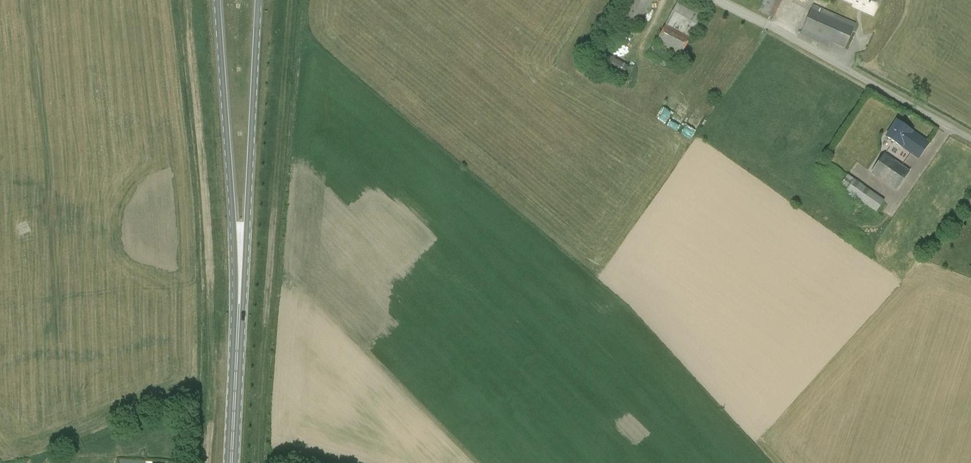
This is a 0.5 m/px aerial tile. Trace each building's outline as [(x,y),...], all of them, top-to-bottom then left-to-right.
[(621,16),(638,26),(652,0),(630,0),(621,16)] [(665,24),(656,42),(681,55),(690,38),(704,12),(680,0),(678,0),(665,24)] [(759,10),(774,17),(782,0),(764,0),(759,10)] [(864,7),(863,10),(873,14),(879,0),(848,0),(864,7)] [(856,23),(813,4),(800,34),(828,46),(830,42),(845,48),(856,23)] [(600,64),(622,76),(627,66),(606,54),(600,64)] [(901,147),(918,159),(929,142),(912,130),(896,120),(886,137),(902,147),(901,147)] [(884,153),(870,173),(896,190),(910,171),(884,153)] [(884,200),(847,174),(839,187),(845,191),(845,190),(876,212),(884,200)]
